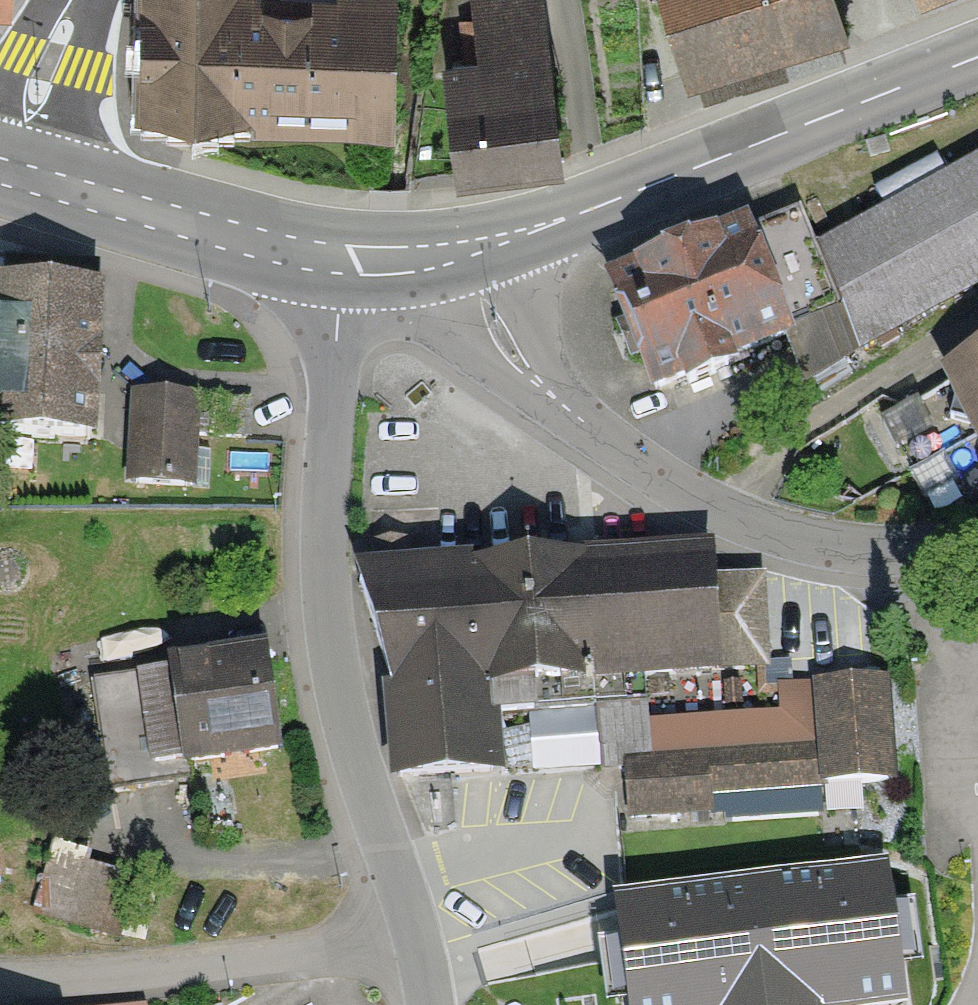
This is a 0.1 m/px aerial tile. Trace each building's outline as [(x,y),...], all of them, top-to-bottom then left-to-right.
[(145,103),(386,106),(387,0),(148,0),(145,103)] [(442,65),(456,174),(561,160),(540,0),(473,0),(481,60),(442,65)] [(694,72),(839,29),(830,0),(672,0),(694,72)] [(842,319),(857,342),(977,278),(977,163),(814,250),(842,319)] [(798,214),(616,289),(659,394),(842,319),(814,250),(798,214)] [(7,294),(0,415),(0,431),(88,436),(97,270),(0,264),(0,294),(7,294)] [(966,378),(977,397),(977,371),(966,378)] [(249,404),(142,397),(137,483),(187,486),(190,434),(247,438),(249,404)] [(712,556),(362,585),(391,675),(400,777),(492,770),(488,717),(595,707),(592,677),(763,664),(759,584),(714,586),(712,556)] [(187,763),(275,751),(262,662),(96,685),(110,788),(189,777),(187,763)] [(708,793),(891,778),(884,681),(787,689),(792,750),(627,763),(631,816),(709,809),(708,793)] [(120,882),(50,863),(37,913),(107,932),(120,882)] [(887,881),(612,919),(624,1004),(904,1004),(887,881)]
